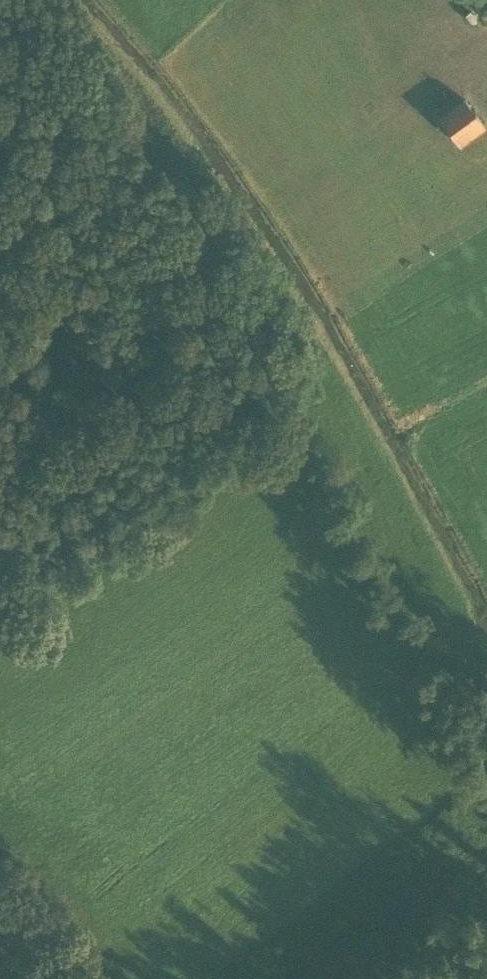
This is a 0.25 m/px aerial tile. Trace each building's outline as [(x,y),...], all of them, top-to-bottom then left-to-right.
[(439,117),(463,146),(485,127),(461,98),(439,117)]
